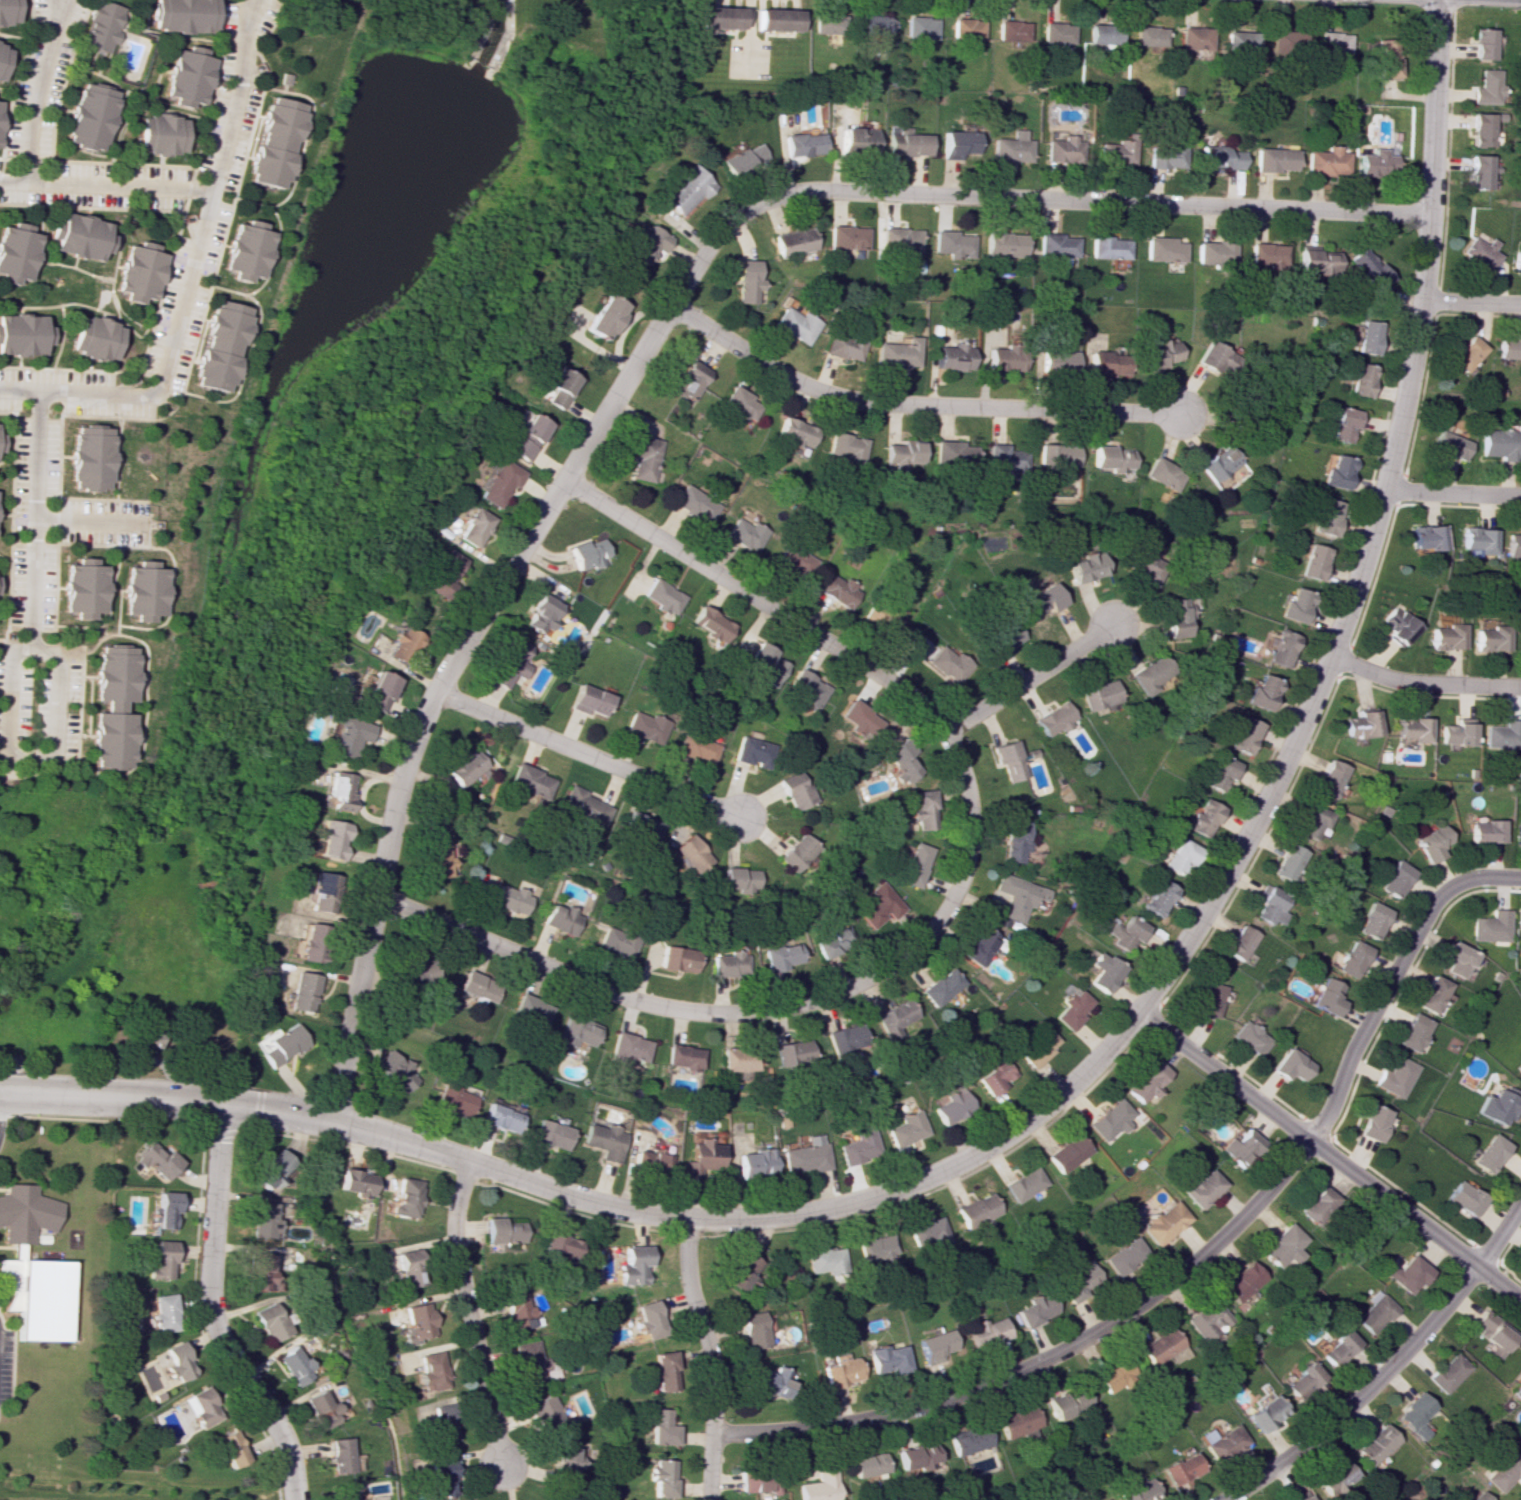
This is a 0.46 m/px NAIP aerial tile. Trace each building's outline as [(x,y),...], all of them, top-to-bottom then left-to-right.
[(3,23),(0,23),(0,0),(12,0),(11,21),(3,21),(3,23)] [(150,27),(151,0),(212,0),(210,30),(204,30),(204,32),(156,30),(156,27),(150,27)] [(77,45),(102,54),(116,9),(92,1),(77,45)] [(700,10),(735,13),(735,34),(699,31),(700,10)] [(759,11),(793,14),(793,35),(757,32),(759,11)] [(810,15),(844,17),(844,39),(809,36),(810,15)] [(858,17),(892,20),(892,41),(857,38),(858,17)] [(907,19),(941,22),(941,43),(906,40),(907,19)] [(949,19),(984,22),(983,43),(948,40),(949,19)] [(994,22),(1029,25),(1029,46),(993,43),(994,22)] [(1042,25),(1077,28),(1076,49),(1041,46),(1042,25)] [(1089,25),(1124,28),(1124,49),(1088,46),(1089,25)] [(1132,27),(1167,30),(1167,51),(1131,48),(1132,27)] [(1176,28),(1218,29),(1217,55),(1173,53),(1176,28)] [(1471,59),(1491,60),(1492,29),(1472,28),(1471,59)] [(1271,55),(1304,54),(1303,30),(1270,31),(1271,55)] [(1225,31),(1266,32),(1265,58),(1221,56),(1225,31)] [(1313,35),(1355,37),(1353,62),(1309,60),(1313,35)] [(1374,39),(1375,78),(1397,77),(1396,38),(1374,39)] [(0,44),(0,83),(1,83),(9,45),(0,44)] [(183,52),(185,47),(202,52),(201,57),(211,60),(199,105),(190,102),(189,108),(169,102),(171,97),(163,95),(175,50),(183,52)] [(1500,104),(1500,84),(1496,84),(1496,69),(1477,69),(1477,87),(1470,87),(1469,103),(1500,104)] [(62,142),(90,151),(92,145),(96,146),(110,98),(107,97),(108,92),(79,84),(77,90),(74,89),(60,136),(64,137),(62,142)] [(269,97),(298,105),(296,112),(301,113),(282,182),(279,181),(278,187),(248,179),(249,174),(245,173),(264,103),(267,104),(269,97)] [(1489,147),(1490,114),(1470,113),(1469,146),(1489,147)] [(180,119),(173,119),(173,116),(145,115),(145,120),(137,119),(136,149),(142,149),(142,152),(171,154),(171,151),(178,152),(180,119)] [(830,125),(872,126),(870,150),(829,148),(830,125)] [(778,131),(816,129),(817,150),(780,158),(778,131)] [(992,138),(1009,138),(1010,130),(1023,131),(1033,140),(1031,164),(990,161),(992,138)] [(884,131),(925,133),(923,156),(882,154),(884,131)] [(935,132),(977,134),(975,158),(934,155),(935,132)] [(1043,137),(1085,139),(1083,163),(1042,160),(1043,137)] [(1096,141),(1137,143),(1135,167),(1094,164),(1096,141)] [(766,159),(758,142),(719,160),(727,177),(766,159)] [(1144,143),(1186,145),(1184,169),(1143,166),(1144,143)] [(1199,145),(1241,147),(1239,171),(1198,168),(1199,145)] [(1248,147),(1290,149),(1289,174),(1245,172),(1248,147)] [(1354,175),(1355,151),(1367,154),(1368,147),(1383,148),(1382,155),(1389,155),(1386,177),(1370,176),(1354,175)] [(1302,149),(1343,151),(1342,176),(1298,174),(1302,149)] [(1488,155),(1467,155),(1466,188),(1487,188),(1488,155)] [(683,164),(653,196),(662,209),(659,217),(676,231),(714,185),(683,164)] [(99,251),(97,259),(52,247),(54,239),(49,238),(54,221),(59,222),(62,212),(107,225),(105,232),(111,234),(105,253),(99,251)] [(244,219),(260,223),(258,230),(269,233),(256,279),(248,276),(246,282),(229,277),(230,271),(222,269),(234,224),(242,226),(244,219)] [(13,285),(0,282),(0,227),(7,229),(9,221),(27,226),(25,232),(35,235),(24,282),(14,280),(13,285)] [(641,224),(669,240),(643,270),(617,257),(641,224)] [(824,227),(865,228),(863,252),(822,250),(824,227)] [(878,227),(919,228),(917,252),(876,250),(878,227)] [(767,235),(805,228),(811,249),(772,260),(767,235)] [(930,228),(950,229),(950,232),(970,233),(969,252),(929,250),(930,228)] [(980,228),(1000,229),(1000,232),(1020,233),(1019,252),(979,250),(980,228)] [(1038,231),(1058,232),(1058,235),(1077,236),(1076,255),(1036,253),(1038,231)] [(1087,236),(1107,237),(1107,239),(1127,240),(1126,260),(1086,257),(1087,236)] [(1143,236),(1163,237),(1163,240),(1183,241),(1182,260),(1142,258),(1143,236)] [(1494,242),(1486,238),(1483,244),(1468,236),(1458,254),(1488,270),(1497,255),(1490,251),(1494,242)] [(1193,240),(1213,241),(1213,243),(1233,245),(1232,264),(1192,262),(1193,240)] [(1246,241),(1266,242),(1266,244),(1285,245),(1285,265),(1244,263),(1246,241)] [(137,242),(153,246),(152,252),(163,255),(150,301),(140,298),(139,304),(122,299),(123,293),(114,291),(127,246),(135,248),(137,242)] [(1296,246),(1316,247),(1316,250),(1336,251),(1335,270),(1295,268),(1296,246)] [(1359,246),(1369,255),(1369,257),(1389,275),(1374,290),(1341,260),(1359,246)] [(1511,250),(1511,271),(1520,271),(1520,251),(1511,250)] [(732,257),(759,260),(761,303),(733,306),(732,257)] [(598,295),(624,307),(598,344),(578,330),(598,295)] [(193,376),(191,383),(223,392),(225,385),(229,386),(237,356),(234,355),(237,345),(241,346),(249,318),(246,317),(248,311),(214,301),(212,307),(209,306),(201,334),(205,335),(202,348),(199,347),(191,376),(193,376)] [(779,306),(796,316),(799,311),(817,325),(803,346),(766,325),(779,306)] [(0,315),(0,354),(39,355),(39,344),(46,344),(47,326),(39,326),(40,316),(0,315)] [(82,321),(76,319),(69,348),(75,349),(73,355),(102,361),(103,357),(110,359),(116,329),(110,328),(111,323),(83,317),(82,321)] [(1380,323),(1360,319),(1354,351),(1374,355),(1380,323)] [(825,335),(841,340),(846,334),(860,340),(854,359),(817,353),(825,335)] [(1462,373),(1484,349),(1469,334),(1446,359),(1462,373)] [(1520,359),(1520,339),(1496,338),(1496,358),(1520,359)] [(1204,340),(1228,353),(1220,360),(1230,366),(1213,383),(1186,362),(1204,340)] [(1131,350),(1171,341),(1179,359),(1138,372),(1131,350)] [(870,343),(904,343),(905,367),(869,365),(870,343)] [(930,344),(966,348),(965,369),(926,368),(930,344)] [(1034,347),(1071,351),(1070,373),(1032,370),(1034,347)] [(985,348),(1022,350),(1018,371),(983,370),(985,348)] [(1086,348),(1117,351),(1112,377),(1079,374),(1086,348)] [(684,360),(711,371),(685,408),(665,395),(684,360)] [(1373,366),(1353,362),(1348,394),(1368,398),(1373,366)] [(557,369),(583,381),(557,418),(537,404),(557,369)] [(730,383),(758,411),(745,427),(714,403),(730,383)] [(1323,437),(1349,441),(1351,430),(1359,432),(1362,411),(1336,407),(1334,422),(1325,421),(1323,437)] [(521,411),(547,423),(521,460),(501,446),(521,411)] [(780,418),(813,435),(806,453),(769,433),(780,418)] [(71,426),(105,428),(105,436),(109,436),(107,483),(103,482),(103,489),(68,488),(68,480),(67,480),(68,434),(71,434),(71,426)] [(1460,461),(1468,443),(1438,429),(1429,447),(1460,461)] [(1480,429),(1480,456),(1498,456),(1498,462),(1514,462),(1515,430),(1480,429)] [(829,434),(845,440),(850,433),(864,439),(858,458),(822,453),(829,434)] [(631,477),(659,483),(661,474),(655,473),(662,440),(637,435),(631,460),(634,461),(631,477)] [(883,439),(899,444),(904,438),(918,444),(912,463),(876,457),(883,439)] [(934,439),(974,439),(972,459),(934,461),(934,439)] [(986,439),(1006,440),(1006,448),(1022,450),(1022,471),(986,469),(986,439)] [(1085,442),(1122,446),(1121,468),(1083,465),(1085,442)] [(1036,443),(1079,448),(1078,469),(1032,466),(1036,443)] [(1221,447),(1239,460),(1207,484),(1189,467),(1221,447)] [(1354,459),(1332,454),(1329,468),(1325,467),(1320,484),(1346,491),(1354,459)] [(1151,455),(1179,472),(1172,494),(1136,475),(1151,455)] [(497,459),(524,471),(498,508),(478,494),(497,459)] [(719,505),(682,484),(671,503),(708,524),(719,505)] [(1312,532),(1334,537),(1341,507),(1336,505),(1338,498),(1318,493),(1313,514),(1316,515),(1312,532)] [(471,503),(498,515),(472,552),(452,538),(471,503)] [(766,530),(751,521),(748,525),(734,517),(723,536),(753,554),(766,530)] [(1444,549),(1442,524),(1409,527),(1411,549),(1429,547),(1429,551),(1444,549)] [(1493,528),(1462,528),(1461,554),(1493,555),(1493,528)] [(1506,533),(1506,557),(1520,557),(1520,533),(1506,533)] [(578,571),(604,563),(602,558),(609,556),(603,536),(570,547),(578,571)] [(1327,547),(1306,544),(1300,576),(1322,580),(1327,547)] [(798,551),(796,553),(783,545),(772,563),(810,587),(823,567),(798,551)] [(441,546),(468,558),(442,595),(422,581),(441,546)] [(1065,561),(1073,583),(1105,573),(1098,550),(1065,561)] [(1137,578),(1153,586),(1164,564),(1135,550),(1127,567),(1139,573),(1137,578)] [(59,610),(67,610),(67,617),(85,618),(85,611),(96,611),(98,565),(89,565),(90,558),(70,557),(70,563),(61,563),(59,610)] [(128,558),(128,565),(120,565),(119,613),(128,614),(128,618),(144,619),(144,613),(156,614),(157,565),(150,565),(150,559),(128,558)] [(850,609),(860,584),(843,577),(841,580),(826,573),(817,594),(850,609)] [(641,599),(676,615),(685,594),(651,578),(641,599)] [(1064,602),(1051,581),(1018,602),(1029,619),(1047,608),(1049,612),(1064,602)] [(1284,599),(1278,616),(1302,624),(1313,594),(1293,587),(1288,601),(1284,599)] [(524,624),(542,634),(546,627),(550,629),(562,604),(540,593),(524,624)] [(1189,636),(1188,598),(1164,599),(1165,637),(1189,636)] [(904,612),(874,599),(866,619),(895,632),(904,612)] [(733,625),(700,604),(688,623),(721,644),(733,625)] [(1400,647),(1418,628),(1394,605),(1381,619),(1388,626),(1383,632),(1400,647)] [(390,619),(417,631),(391,668),(371,654),(390,619)] [(982,638),(994,658),(1024,640),(1012,620),(982,638)] [(1430,649),(1463,649),(1463,624),(1445,624),(1445,628),(1430,628),(1430,649)] [(1507,652),(1508,625),(1490,624),(1490,629),(1474,629),(1474,651),(1507,652)] [(1272,647),(1267,661),(1287,668),(1298,635),(1278,629),(1275,638),(1268,636),(1265,645),(1272,647)] [(487,679),(505,689),(514,674),(523,679),(530,666),(523,662),(532,646),(513,635),(487,679)] [(787,664),(772,656),(775,650),(756,641),(744,665),(758,672),(753,680),(774,690),(787,664)] [(94,645),(92,699),(99,699),(98,710),(91,710),(89,765),(125,766),(127,713),(116,712),(117,699),(127,700),(129,647),(94,645)] [(955,687),(973,667),(956,652),(953,656),(940,645),(926,660),(955,687)] [(1129,674),(1143,695),(1175,674),(1162,653),(1129,674)] [(372,667),(399,678),(373,715),(353,702),(372,667)] [(827,687),(797,668),(784,689),(814,709),(827,687)] [(1245,703),(1271,711),(1280,680),(1260,674),(1256,688),(1250,686),(1245,703)] [(1079,687),(1085,710),(1119,702),(1114,679),(1079,687)] [(569,707),(587,714),(588,711),(604,717),(612,696),(578,683),(569,707)] [(871,738),(882,720),(848,699),(837,718),(871,738)] [(1044,738),(1076,721),(1065,701),(1033,717),(1044,738)] [(1344,718),(1347,739),(1379,734),(1376,709),(1356,712),(1357,717),(1344,718)] [(649,714),(648,717),(631,710),(623,730),(659,745),(669,722),(649,714)] [(350,758),(357,739),(372,744),(378,727),(335,711),(331,723),(337,725),(328,751),(350,758)] [(1231,749),(1251,755),(1261,722),(1241,716),(1231,749)] [(1396,717),(1395,737),(1411,738),(1411,742),(1427,743),(1428,718),(1396,717)] [(1484,726),(1484,747),(1519,748),(1519,720),(1503,719),(1503,726),(1484,726)] [(1473,746),(1473,724),(1440,723),(1439,743),(1449,744),(1449,746),(1473,746)] [(717,744),(681,732),(674,752),(711,764),(717,744)] [(731,759),(767,769),(774,745),(738,735),(731,759)] [(990,747),(996,764),(1000,762),(1007,782),(1026,776),(1014,739),(990,747)] [(899,784),(917,775),(899,740),(881,750),(899,784)] [(458,788),(487,766),(472,746),(443,769),(458,788)] [(1223,791),(1227,778),(1236,781),(1242,764),(1216,754),(1205,785),(1223,791)] [(1346,767),(1328,758),(1313,790),(1332,799),(1346,767)] [(554,777),(515,763),(507,785),(546,799),(554,777)] [(778,777),(789,811),(811,803),(800,770),(778,777)] [(354,776),(328,772),(323,807),(349,811),(354,776)] [(604,828),(612,805),(566,787),(557,812),(578,820),(578,818),(604,828)] [(912,790),(912,810),(909,810),(909,820),(915,820),(916,829),(935,829),(934,790),(912,790)] [(1223,809),(1204,797),(1195,812),(1193,811),(1184,826),(1206,839),(1223,809)] [(1316,841),(1329,812),(1307,803),(1294,832),(1316,841)] [(662,822),(619,807),(612,827),(655,842),(662,822)] [(347,823),(322,819),(321,828),(314,827),(310,855),(341,860),(347,823)] [(1004,860),(1032,862),(1034,843),(1026,843),(1028,821),(1006,820),(1004,860)] [(1502,820),(1469,821),(1470,843),(1503,842),(1502,820)] [(1440,846),(1449,843),(1442,825),(1414,835),(1423,863),(1443,856),(1440,846)] [(794,875),(819,848),(800,831),(776,858),(794,875)] [(671,846),(692,875),(711,862),(689,833),(671,846)] [(1198,846),(1177,837),(1164,868),(1185,877),(1198,846)] [(426,840),(428,878),(454,876),(453,856),(446,856),(445,839),(426,840)] [(898,881),(917,889),(933,849),(913,841),(898,881)] [(1271,874),(1290,882),(1304,851),(1286,843),(1271,874)] [(1377,887),(1395,899),(1413,871),(1395,859),(1377,887)] [(721,891),(756,892),(757,869),(721,868),(721,891)] [(334,875),(308,870),(302,905),(328,909),(334,875)] [(1009,894),(1002,916),(1022,923),(1027,906),(1034,908),(1041,886),(1000,873),(994,890),(1009,894)] [(1176,888),(1158,878),(1140,907),(1158,918),(1176,888)] [(888,915),(892,919),(904,909),(881,880),(863,895),(870,903),(857,913),(870,929),(888,915)] [(490,903),(523,916),(531,895),(498,882),(490,903)] [(1258,899),(1261,901),(1254,916),(1270,925),(1272,920),(1281,925),(1287,914),(1280,911),(1288,895),(1266,884),(1258,899)] [(1355,931),(1375,940),(1389,910),(1369,901),(1355,931)] [(1509,910),(1491,909),(1491,918),(1472,917),(1471,940),(1508,941),(1509,910)] [(1109,940),(1126,955),(1148,930),(1132,915),(1109,940)] [(299,940),(292,938),(289,957),(318,962),(325,926),(302,922),(299,940)] [(812,938),(820,958),(854,945),(846,924),(812,938)] [(1224,952),(1241,961),(1256,933),(1239,924),(1224,952)] [(959,953),(979,967),(1000,937),(983,926),(973,940),(970,938),(959,953)] [(631,958),(638,938),(609,928),(601,948),(631,958)] [(1370,948),(1350,939),(1336,970),(1355,979),(1370,948)] [(803,963),(799,941),(762,949),(766,971),(803,963)] [(1444,970),(1462,979),(1475,953),(1451,941),(1443,957),(1449,960),(1444,970)] [(693,973),(697,952),(663,945),(659,967),(693,973)] [(1088,983),(1106,994),(1123,966),(1091,947),(1083,961),(1096,969),(1088,983)] [(746,951),(728,951),(728,955),(711,954),(711,974),(746,974),(746,951)] [(418,962),(417,957),(401,961),(407,986),(438,979),(433,958),(418,962)] [(935,1009),(964,982),(949,966),(920,993),(935,1009)] [(287,1009),(310,1013),(318,975),(294,971),(287,1009)] [(493,1002),(499,981),(463,971),(457,992),(493,1002)] [(1414,1005),(1432,1014),(1448,984),(1430,974),(1414,1005)] [(1342,987),(1324,977),(1309,1004),(1335,1017),(1343,1002),(1336,998),(1342,987)] [(1217,1019),(1223,998),(1221,997),(1224,987),(1205,981),(1195,1012),(1217,1019)] [(1093,1005),(1074,986),(1059,1001),(1063,1005),(1052,1017),(1068,1031),(1093,1005)] [(543,1026),(550,1005),(517,994),(510,1015),(543,1026)] [(873,1014),(884,1035),(918,1018),(908,997),(873,1014)] [(591,1047),(599,1026),(566,1012),(555,1040),(575,1049),(578,1042),(591,1047)] [(1395,1043),(1414,1053),(1430,1022),(1410,1012),(1395,1043)] [(1269,1038),(1241,1020),(1229,1038),(1258,1056),(1269,1038)] [(850,1057),(848,1046),(867,1041),(862,1021),(826,1030),(834,1061),(850,1057)] [(306,1044),(294,1023),(266,1040),(270,1047),(259,1053),(267,1067),(306,1044)] [(1060,1042),(1044,1025),(1015,1052),(1031,1069),(1060,1042)] [(644,1063),(650,1041),(615,1031),(607,1058),(619,1061),(620,1056),(644,1063)] [(265,1041),(269,1037),(266,1034),(253,1044),(260,1052),(268,1045),(265,1041)] [(773,1045),(779,1070),(813,1063),(808,1038),(773,1045)] [(665,1066),(700,1070),(702,1048),(668,1044),(665,1066)] [(1312,1065),(1286,1046),(1270,1070),(1286,1081),(1290,1074),(1300,1081),(1312,1065)] [(371,1063),(403,1095),(418,1081),(407,1070),(408,1069),(387,1048),(371,1063)] [(722,1071),(756,1070),(756,1048),(721,1048),(722,1071)] [(974,1078),(989,1097),(1016,1075),(1001,1056),(974,1078)] [(1417,1065),(1396,1056),(1389,1072),(1381,1069),(1373,1086),(1401,1099),(1417,1065)] [(1150,1095),(1170,1073),(1153,1058),(1124,1090),(1139,1104),(1149,1093),(1150,1095)] [(1512,1069),(1520,1078),(1520,1059),(1512,1069)] [(476,1096),(441,1083),(433,1103),(468,1117),(476,1096)] [(973,1108),(960,1085),(943,1094),(946,1100),(932,1107),(942,1126),(973,1108)] [(1483,1094),(1474,1112),(1504,1127),(1520,1093),(1505,1086),(1502,1091),(1495,1088),(1490,1098),(1483,1094)] [(1118,1130),(1134,1115),(1117,1097),(1086,1125),(1102,1142),(1117,1128),(1118,1130)] [(480,1123),(515,1134),(521,1114),(486,1103),(480,1123)] [(1357,1135),(1379,1142),(1389,1111),(1367,1104),(1357,1135)] [(892,1147),(928,1135),(919,1109),(898,1116),(901,1123),(886,1128),(892,1147)] [(571,1130),(537,1118),(530,1140),(564,1151),(571,1130)] [(625,1133),(616,1131),(617,1127),(604,1123),(603,1127),(585,1123),(580,1144),(599,1149),(597,1159),(617,1164),(625,1133)] [(1236,1167),(1262,1143),(1247,1127),(1232,1141),(1229,1138),(1218,1148),(1236,1167)] [(1508,1146),(1491,1132),(1469,1161),(1487,1174),(1508,1146)] [(807,1145),(781,1149),(785,1174),(830,1167),(826,1142),(822,1142),(820,1133),(805,1135),(807,1145)] [(836,1145),(842,1165),(880,1154),(874,1133),(836,1145)] [(1090,1151),(1076,1133),(1045,1156),(1060,1174),(1090,1151)] [(682,1176),(700,1176),(700,1168),(721,1169),(721,1144),(711,1144),(711,1135),(699,1135),(698,1142),(690,1142),(690,1161),(682,1161),(682,1176)] [(147,1173),(150,1169),(163,1181),(180,1162),(164,1148),(161,1152),(148,1139),(134,1154),(140,1159),(136,1163),(147,1173)] [(275,1177),(292,1161),(278,1146),(262,1161),(270,1170),(256,1183),(264,1192),(278,1180),(275,1177)] [(774,1174),(774,1150),(737,1151),(738,1175),(774,1174)] [(634,1170),(669,1169),(668,1152),(633,1153),(634,1170)] [(1003,1186),(1015,1204),(1047,1183),(1035,1165),(1003,1186)] [(1175,1188),(1199,1210),(1224,1183),(1207,1167),(1189,1186),(1183,1180),(1175,1188)] [(337,1192),(371,1196),(374,1173),(340,1169),(337,1192)] [(1470,1218),(1484,1198),(1457,1179),(1443,1199),(1470,1218)] [(66,1339),(68,1260),(20,1259),(21,1244),(31,1245),(32,1226),(50,1231),(57,1205),(32,1198),(32,1184),(3,1183),(3,1195),(0,1196),(0,1224),(4,1223),(3,1243),(12,1243),(11,1259),(0,1258),(0,1271),(5,1271),(4,1292),(8,1292),(2,1309),(16,1309),(15,1338),(66,1339)] [(1338,1200),(1322,1184),(1297,1211),(1314,1226),(1338,1200)] [(154,1208),(153,1228),(176,1229),(177,1192),(158,1191),(157,1208),(154,1208)] [(964,1229),(1000,1213),(991,1192),(955,1208),(964,1229)] [(1137,1226),(1154,1247),(1188,1219),(1172,1200),(1154,1215),(1153,1213),(1137,1226)] [(278,1238),(278,1219),(273,1219),(273,1202),(251,1202),(251,1238),(278,1238)] [(908,1227),(916,1252),(949,1240),(941,1215),(908,1227)] [(502,1217),(484,1218),(484,1243),(523,1242),(523,1222),(502,1223),(502,1217)] [(1285,1259),(1291,1265),(1301,1255),(1294,1249),(1304,1239),(1287,1223),(1258,1253),(1275,1269),(1285,1259)] [(555,1259),(569,1266),(580,1244),(548,1229),(540,1246),(558,1255),(555,1259)] [(858,1239),(861,1261),(897,1256),(893,1234),(858,1239)] [(1146,1256),(1134,1236),(1101,1257),(1113,1276),(1146,1256)] [(148,1269),(147,1278),(172,1279),(173,1240),(154,1240),(154,1269),(148,1269)] [(623,1246),(623,1264),(617,1264),(618,1284),(645,1283),(644,1265),(649,1265),(648,1246),(623,1246)] [(805,1252),(809,1276),(847,1269),(843,1246),(805,1252)] [(757,1259),(738,1252),(726,1284),(745,1292),(757,1259)] [(270,1253),(247,1253),(247,1290),(271,1290),(270,1253)] [(1409,1296),(1430,1271),(1409,1254),(1396,1270),(1387,1263),(1380,1272),(1409,1296)] [(1098,1280),(1089,1259),(1078,1264),(1081,1270),(1057,1280),(1067,1304),(1085,1296),(1082,1287),(1098,1280)] [(1219,1287),(1234,1303),(1262,1276),(1247,1260),(1219,1287)] [(502,1296),(510,1331),(529,1327),(527,1318),(533,1317),(526,1290),(502,1296)] [(1022,1328),(1057,1312),(1051,1300),(1046,1302),(1041,1292),(1025,1299),(1027,1304),(1013,1310),(1022,1328)] [(178,1330),(174,1293),(151,1296),(155,1332),(178,1330)] [(1353,1320),(1370,1336),(1396,1308),(1379,1293),(1353,1320)] [(1181,1318),(1199,1343),(1228,1321),(1210,1297),(1181,1318)] [(664,1334),(654,1299),(634,1305),(639,1321),(636,1322),(642,1340),(664,1334)] [(404,1306),(407,1327),(401,1328),(404,1346),(418,1343),(417,1338),(434,1334),(428,1301),(404,1306)] [(267,1342),(287,1334),(274,1302),(253,1310),(267,1342)] [(1500,1354),(1515,1337),(1484,1310),(1469,1327),(1500,1354)] [(739,1315),(745,1350),(768,1346),(762,1311),(739,1315)] [(982,1319),(966,1325),(975,1348),(1008,1336),(1001,1317),(983,1323),(982,1319)] [(1181,1345),(1169,1326),(1136,1347),(1148,1366),(1181,1345)] [(916,1338),(922,1360),(955,1352),(950,1329),(916,1338)] [(1316,1354),(1330,1369),(1357,1344),(1343,1329),(1316,1354)] [(518,1385),(542,1382),(541,1370),(549,1369),(547,1358),(538,1359),(536,1340),(513,1343),(518,1385)] [(169,1365),(165,1366),(168,1378),(177,1376),(178,1380),(193,1376),(184,1341),(164,1346),(169,1365)] [(312,1376),(296,1345),(276,1355),(293,1387),(312,1376)] [(908,1369),(903,1345),(886,1348),(885,1345),(866,1348),(871,1376),(908,1369)] [(656,1391),(675,1390),(673,1351),(652,1352),(653,1370),(649,1370),(650,1382),(656,1382),(656,1391)] [(1443,1394),(1469,1367),(1453,1351),(1427,1379),(1443,1394)] [(421,1391),(448,1388),(444,1352),(419,1354),(421,1373),(419,1373),(421,1391)] [(821,1367),(827,1388),(861,1379),(855,1356),(846,1359),(844,1352),(830,1356),(832,1364),(821,1367)] [(1104,1393),(1132,1375),(1121,1358),(1093,1376),(1104,1393)] [(1281,1383),(1292,1399),(1321,1378),(1309,1362),(1281,1383)] [(792,1370),(773,1365),(771,1371),(755,1367),(750,1388),(784,1398),(792,1370)] [(220,1419),(208,1386),(184,1395),(196,1428),(220,1419)] [(1044,1399),(1054,1421),(1091,1404),(1082,1387),(1062,1397),(1060,1392),(1044,1399)] [(328,1403),(322,1390),(304,1397),(317,1430),(337,1422),(333,1413),(339,1411),(334,1400),(328,1403)] [(1393,1416),(1417,1442),(1426,1433),(1416,1423),(1433,1407),(1418,1392),(1393,1416)] [(561,1425),(553,1394),(527,1401),(535,1432),(561,1425)] [(1254,1432),(1284,1415),(1273,1396),(1243,1413),(1254,1432)] [(439,1443),(457,1439),(448,1402),(430,1406),(439,1443)] [(1001,1438),(1038,1427),(1031,1405),(994,1417),(1001,1438)] [(668,1409),(650,1408),(649,1444),(675,1444),(675,1425),(668,1425),(668,1409)] [(1352,1449),(1367,1466),(1395,1440),(1380,1424),(1352,1449)] [(1244,1444),(1234,1425),(1201,1443),(1211,1462),(1244,1444)] [(217,1436),(228,1468),(247,1462),(236,1429),(217,1436)] [(330,1474),(350,1473),(349,1438),(328,1439),(330,1474)] [(938,1460),(932,1441),(895,1452),(901,1472),(938,1460)] [(580,1448),(556,1446),(553,1478),(577,1480),(580,1448)] [(1519,1485),(1520,1483),(1520,1460),(1509,1449),(1482,1478),(1498,1493),(1512,1479),(1519,1485)] [(1158,1469),(1169,1487),(1202,1468),(1191,1450),(1158,1469)] [(850,1457),(852,1476),(884,1473),(883,1454),(850,1457)] [(652,1480),(653,1498),(673,1497),(672,1459),(653,1459),(653,1467),(648,1467),(648,1480),(652,1480)] [(454,1496),(453,1460),(430,1461),(431,1497),(454,1496)] [(1354,1479),(1342,1460),(1312,1479),(1323,1498),(1354,1479)] [(798,1499),(837,1499),(834,1463),(815,1465),(817,1481),(796,1483),(798,1499)] [(1139,1480),(1135,1471),(1125,1476),(1130,1486),(1116,1492),(1119,1499),(1154,1499),(1157,1499),(1147,1477),(1139,1480)] [(777,1492),(776,1473),(739,1475),(740,1493),(777,1492)] [(332,1489),(334,1499),(357,1499),(355,1486),(332,1489)] [(1479,1490),(1467,1499),(1488,1499),(1479,1490)] [(1303,1491),(1293,1499),(1310,1499),(1303,1491)]
